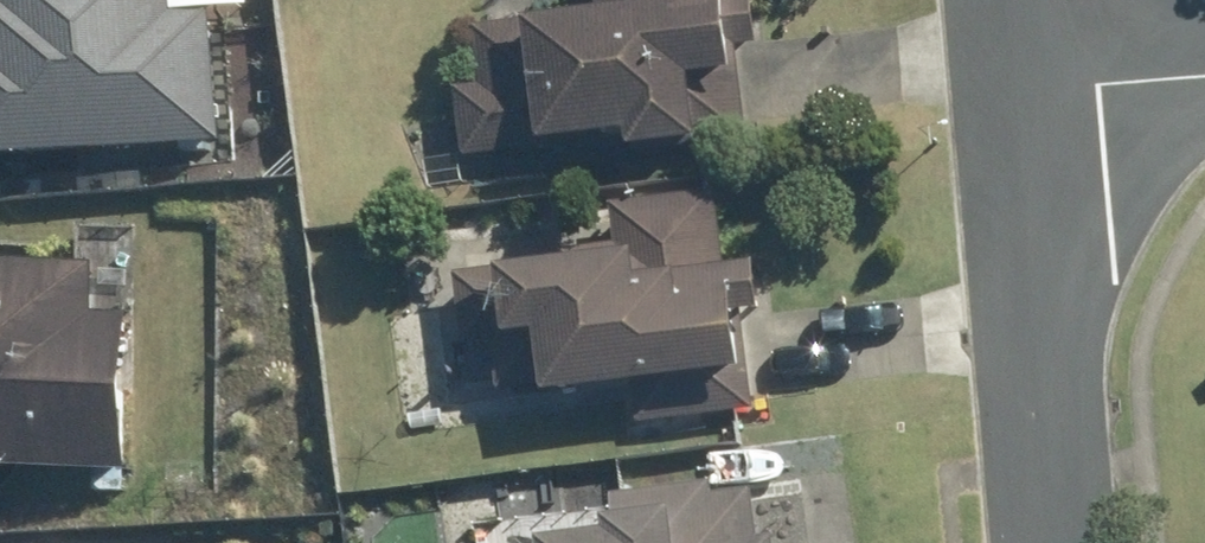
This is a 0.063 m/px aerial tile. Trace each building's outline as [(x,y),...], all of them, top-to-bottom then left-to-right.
[(236,143),(224,11),(195,13),(194,0),(8,0),(13,56),(0,57),(0,173),(11,172),(10,164),(236,143)] [(475,92),(448,95),(455,162),(616,145),(617,161),(741,149),(731,49),(750,48),(745,0),(732,0),(695,5),(695,0),(591,0),(593,22),(468,36),(475,92)] [(555,270),(450,283),(457,353),(486,348),(490,396),(530,391),(533,409),(629,396),(633,431),(747,418),(744,383),(724,384),(718,328),(749,323),(743,279),(719,282),(709,199),(605,212),(610,252),(554,258),(555,270)] [(0,265),(0,490),(19,490),(19,471),(143,473),(146,317),(115,316),(115,267),(0,265)] [(747,498),(705,503),(704,496),(607,505),(611,535),(591,536),(592,542),(752,542),(747,498)]
